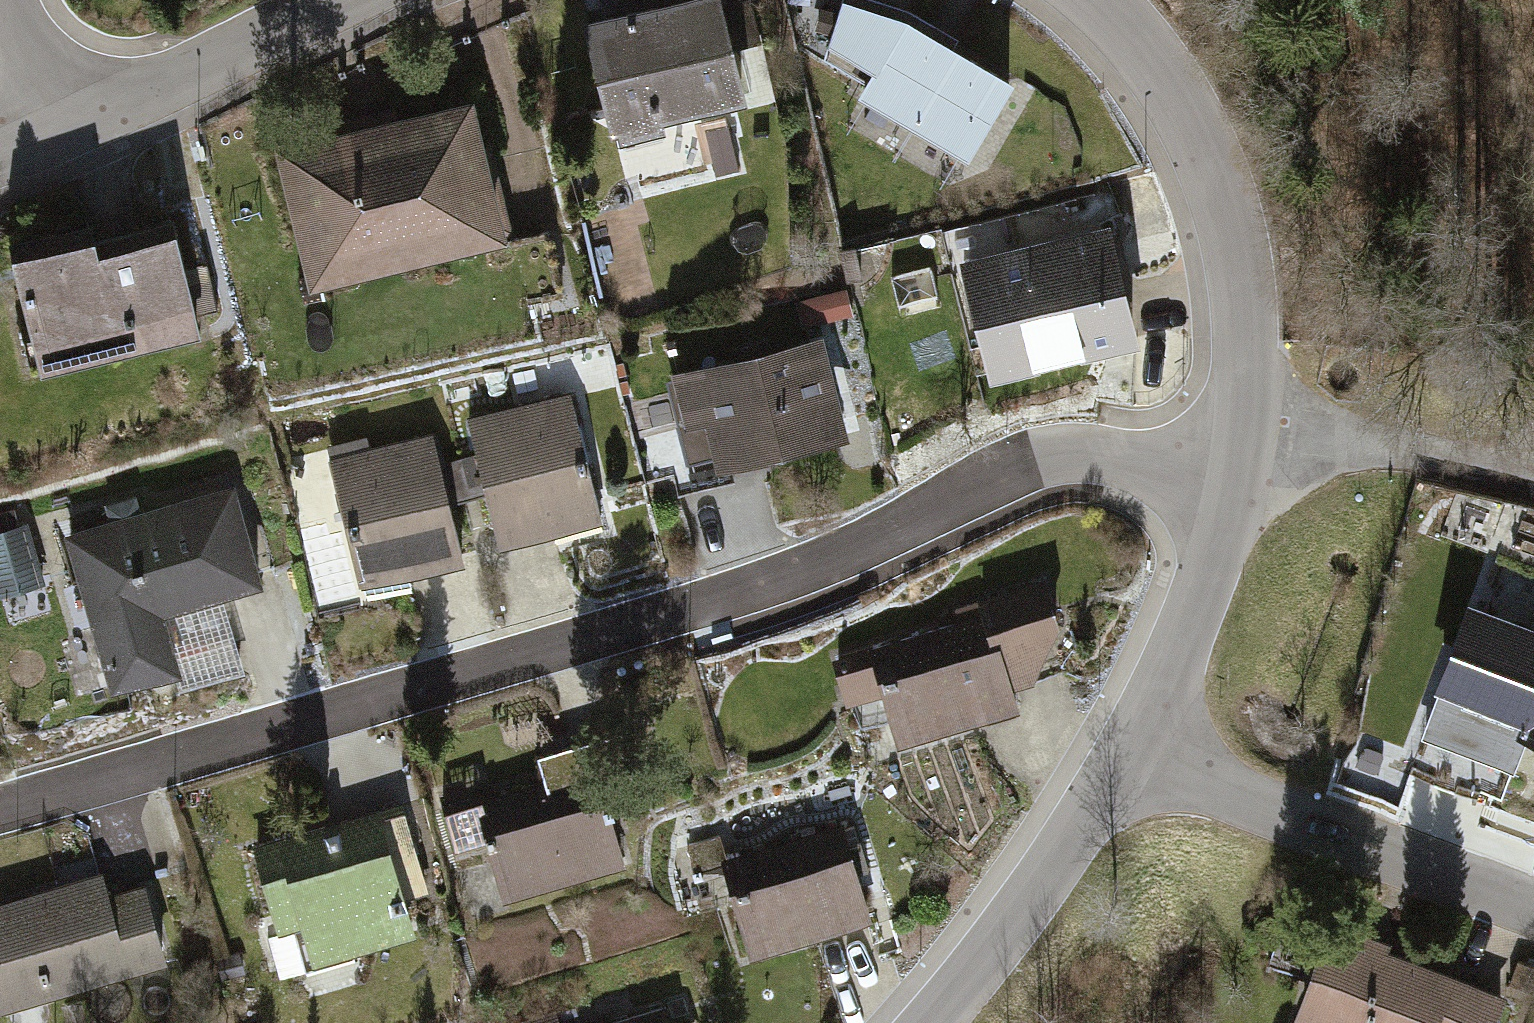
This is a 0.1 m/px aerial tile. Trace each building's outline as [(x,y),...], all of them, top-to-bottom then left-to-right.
[(598,33),(626,153),(778,116),(750,0),(738,0),(598,33)] [(893,9),(886,17),(834,0),(820,50),(855,72),(843,94),(957,158),(1006,74),(893,9)] [(500,108),(297,155),(331,300),(534,253),(500,108)] [(955,263),(976,356),(1034,343),(1039,369),(1129,348),(1103,230),(955,263)] [(131,248),(37,273),(67,388),(235,344),(210,249),(136,268),(131,248)] [(843,441),(818,333),(668,366),(689,457),(734,447),(743,488),(796,476),(791,452),(843,441)] [(582,392),(473,423),(513,564),(622,533),(582,392)] [(481,571),(445,437),(379,455),(376,442),(333,453),(372,600),(481,571)] [(117,528),(72,543),(124,707),(201,682),(181,619),(281,588),(249,487),(151,518),(146,501),(112,512),(117,528)] [(0,537),(0,600),(2,608),(51,593),(31,528),(0,537)] [(965,626),(821,671),(835,715),(873,704),(888,755),(1019,719),(1007,689),(1028,682),(1051,617),(1042,580),(955,604),(965,626)] [(1473,608),(1448,673),(1440,671),(1414,741),(1506,776),(1518,744),(1533,750),(1533,631),(1473,608)] [(647,815),(629,747),(550,767),(553,779),(452,805),(469,868),(513,857),(528,915),(645,885),(628,819),(647,815)] [(421,810),(263,854),(289,947),(316,939),(327,976),(457,939),(421,810)] [(839,820),(708,858),(738,959),(868,922),(839,820)] [(0,919),(0,989),(10,1022),(11,1022),(194,969),(174,899),(133,911),(124,882),(0,919)] [(1500,999),(1366,949),(1368,941),(1330,927),(1308,986),(1319,990),(1306,1022),(1491,1022),(1500,999)] [(1518,960),(1510,982),(1533,990),(1533,966),(1518,960)] [(666,1003),(604,1022),(672,1022),(666,1003)] [(541,1022),(579,1022),(576,1012),(541,1022)]
